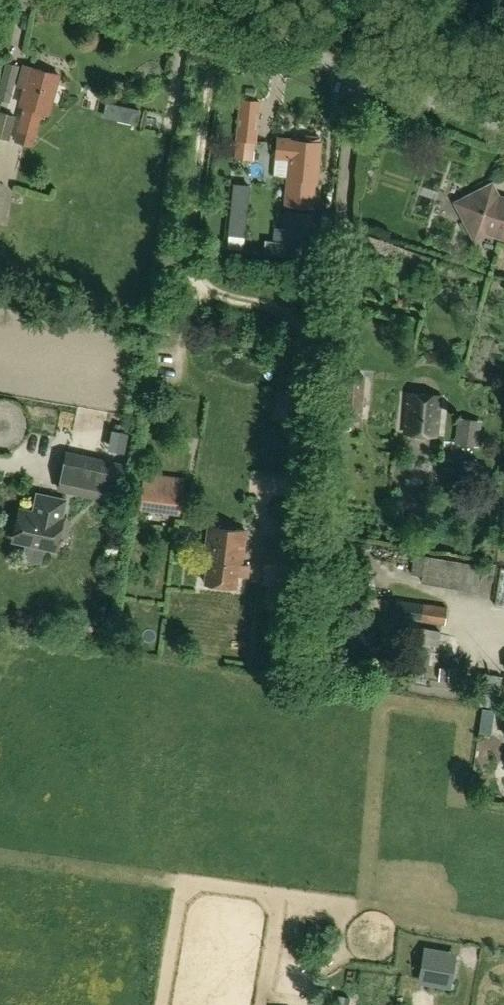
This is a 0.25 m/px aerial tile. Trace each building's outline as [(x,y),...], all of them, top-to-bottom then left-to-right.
[(366,21),(372,23),(374,16),(369,14),(366,21)] [(59,75),(23,65),(17,86),(25,88),(20,105),(25,106),(18,130),(15,141),(32,145),(40,114),(48,116),(59,75)] [(0,88),(0,100),(9,102),(13,85),(2,82),(0,88)] [(259,102),(240,100),(236,139),(234,158),(253,160),(255,141),(259,102)] [(104,116),(118,119),(121,106),(107,102),(104,116)] [(0,112),(0,154),(4,155),(8,139),(14,116),(0,112)] [(291,159),(286,205),(311,207),(312,198),(314,180),(316,180),(320,142),(319,142),(319,137),(304,136),(304,141),(292,140),(277,138),(275,157),(291,159)] [(497,198),(491,186),(457,203),(475,237),(486,231),(503,237),(503,200),(497,198)] [(307,245),(311,211),(285,208),(283,230),(276,229),(273,253),(297,256),(298,244),(307,245)] [(342,375),(339,417),(361,419),(364,377),(342,375)] [(277,392),(276,417),(300,419),(301,394),(277,392)] [(436,436),(440,396),(408,393),(404,433),(436,436)] [(472,445),(476,421),(463,419),(460,444),(472,445)] [(72,474),(72,473),(101,478),(97,496),(96,496),(96,497),(117,502),(125,466),(75,455),(71,474),(72,474)] [(180,492),(143,487),(141,508),(177,513),(180,492)] [(23,543),(55,550),(62,518),(61,518),(65,500),(37,494),(36,502),(39,503),(37,513),(30,511),(30,512),(24,510),(19,514),(14,537),(17,542),(23,543)] [(209,527),(204,561),(207,561),(204,583),(235,587),(237,576),(247,577),(249,566),(241,565),(246,531),(209,527)] [(266,552),(263,571),(261,581),(296,586),(297,576),(298,577),(301,557),(266,552)] [(421,582),(470,590),(474,565),(425,558),(421,582)] [(500,567),(494,605),(503,607),(503,568),(500,567)] [(385,614),(444,624),(447,608),(388,599),(385,614)] [(415,643),(438,646),(440,630),(417,627),(415,643)] [(414,657),(424,658),(426,649),(416,647),(414,657)] [(424,660),(414,659),(412,668),(422,670),(424,660)] [(471,703),(497,707),(501,675),(476,671),(471,703)] [(492,738),(495,710),(483,708),(479,736),(492,738)] [(448,986),(452,962),(425,958),(421,981),(448,986)] [(337,1004),(348,1004),(350,997),(338,996),(337,1004)]
